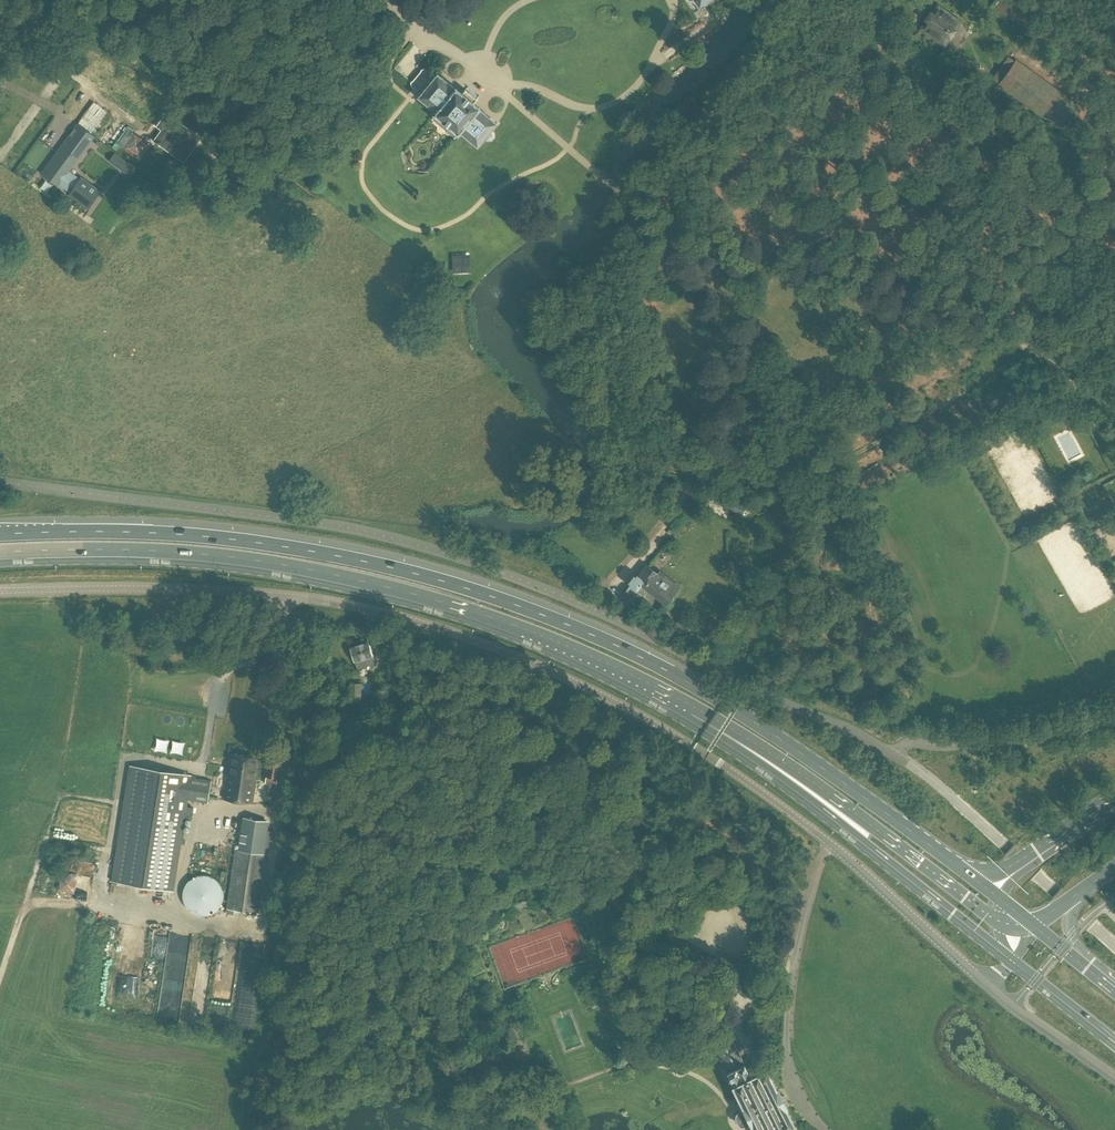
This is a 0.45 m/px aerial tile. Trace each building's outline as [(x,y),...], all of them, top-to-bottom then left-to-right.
[(692,11),(707,0),(684,0),(692,11)] [(925,19),(926,20),(920,28),(946,47),(963,22),(938,4),(932,13),(931,12),(925,19)] [(1016,58),(997,84),(1064,134),(1083,108),(1016,58)] [(433,114),(459,135),(461,133),(478,146),(498,123),(480,108),(481,107),(457,87),(456,89),(438,74),(418,97),(435,111),(433,114)] [(75,170),(97,140),(101,134),(103,136),(116,118),(92,100),(79,118),(81,119),(43,172),(62,186),(64,182),(72,188),(69,192),(76,198),(76,199),(87,207),(99,191),(80,177),(82,175),(75,170)] [(161,130),(153,140),(184,163),(202,138),(172,116),(169,119),(164,116),(156,126),(161,130)] [(130,125),(117,140),(138,159),(151,144),(130,125)] [(115,155),(109,163),(130,178),(136,170),(115,155)] [(453,272),(471,272),(471,253),(453,253),(453,272)] [(718,491),(713,502),(743,516),(748,505),(718,491)] [(627,600),(633,605),(635,602),(639,605),(646,596),(644,594),(648,589),(667,604),(681,586),(661,570),(658,573),(647,565),(638,575),(637,575),(636,577),(634,575),(630,581),(632,583),(630,585),(632,586),(625,595),(629,598),(627,600)] [(351,648),(355,662),(356,662),(358,669),(375,664),(373,656),(374,656),(369,642),(351,648)] [(348,700),(361,702),(363,684),(350,683),(348,700)] [(260,757),(230,753),(223,799),(253,803),(260,757)] [(157,759),(155,767),(173,770),(174,761),(157,759)] [(265,783),(277,785),(281,761),(269,759),(265,783)] [(130,767),(118,846),(112,881),(174,890),(188,800),(208,803),(212,780),(130,767)] [(236,848),(227,909),(260,914),(268,853),(236,848)] [(223,895),(223,894),(223,891),(222,888),(220,884),(218,881),(216,879),(212,877),(208,876),(202,876),(197,877),(193,879),(191,881),(189,884),(187,888),(186,891),(186,894),(186,898),(187,902),(189,905),(191,907),(194,910),(197,912),(199,912),(203,913),(207,913),(214,910),(217,908),(219,906),(222,902),(223,899),(223,895)] [(154,939),(151,958),(165,960),(168,941),(154,939)] [(181,1019),(185,969),(164,967),(159,1018),(181,1019)] [(763,1028),(751,1034),(759,1050),(771,1044),(763,1028)] [(745,1064),(732,1036),(714,1045),(724,1066),(725,1066),(728,1073),(726,1073),(740,1102),(738,1103),(741,1110),(740,1111),(738,1112),(737,1115),(736,1117),(737,1120),(738,1122),(740,1124),(743,1125),(746,1125),(748,1124),(751,1129),(754,1129),(799,1129),(769,1067),(751,1076),(745,1064)]
